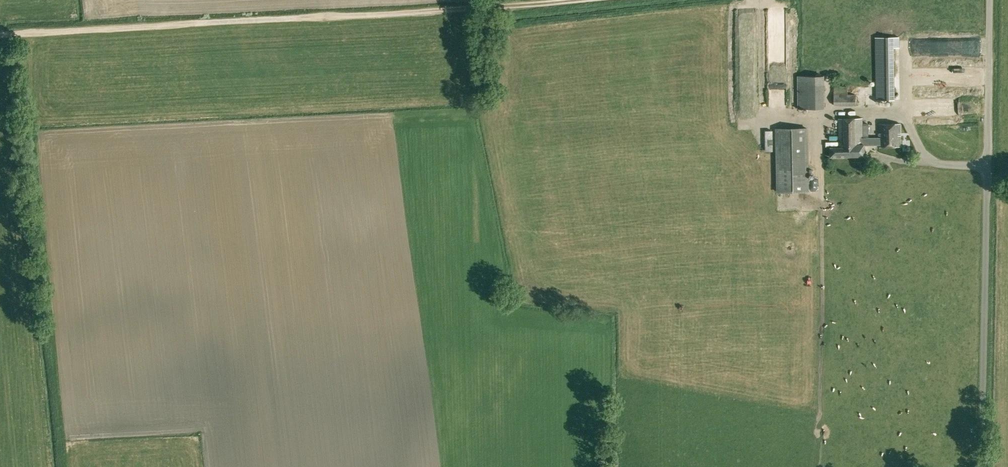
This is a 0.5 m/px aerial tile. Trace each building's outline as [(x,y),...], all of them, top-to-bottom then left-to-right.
[(875,37),(875,99),(900,99),(899,37),(875,37)] [(797,75),(797,108),(824,108),(824,75),(797,75)] [(833,94),(833,104),(856,105),(856,95),(847,95),(848,86),(834,85),(834,94),(833,94)] [(830,147),(830,156),(864,156),(864,144),(879,144),(879,137),(862,137),(862,118),(838,118),(838,147),(830,147)] [(879,137),(879,144),(879,146),(900,146),(899,123),(879,123),(879,137)] [(807,127),(777,127),(778,189),(808,189),(807,127)]
